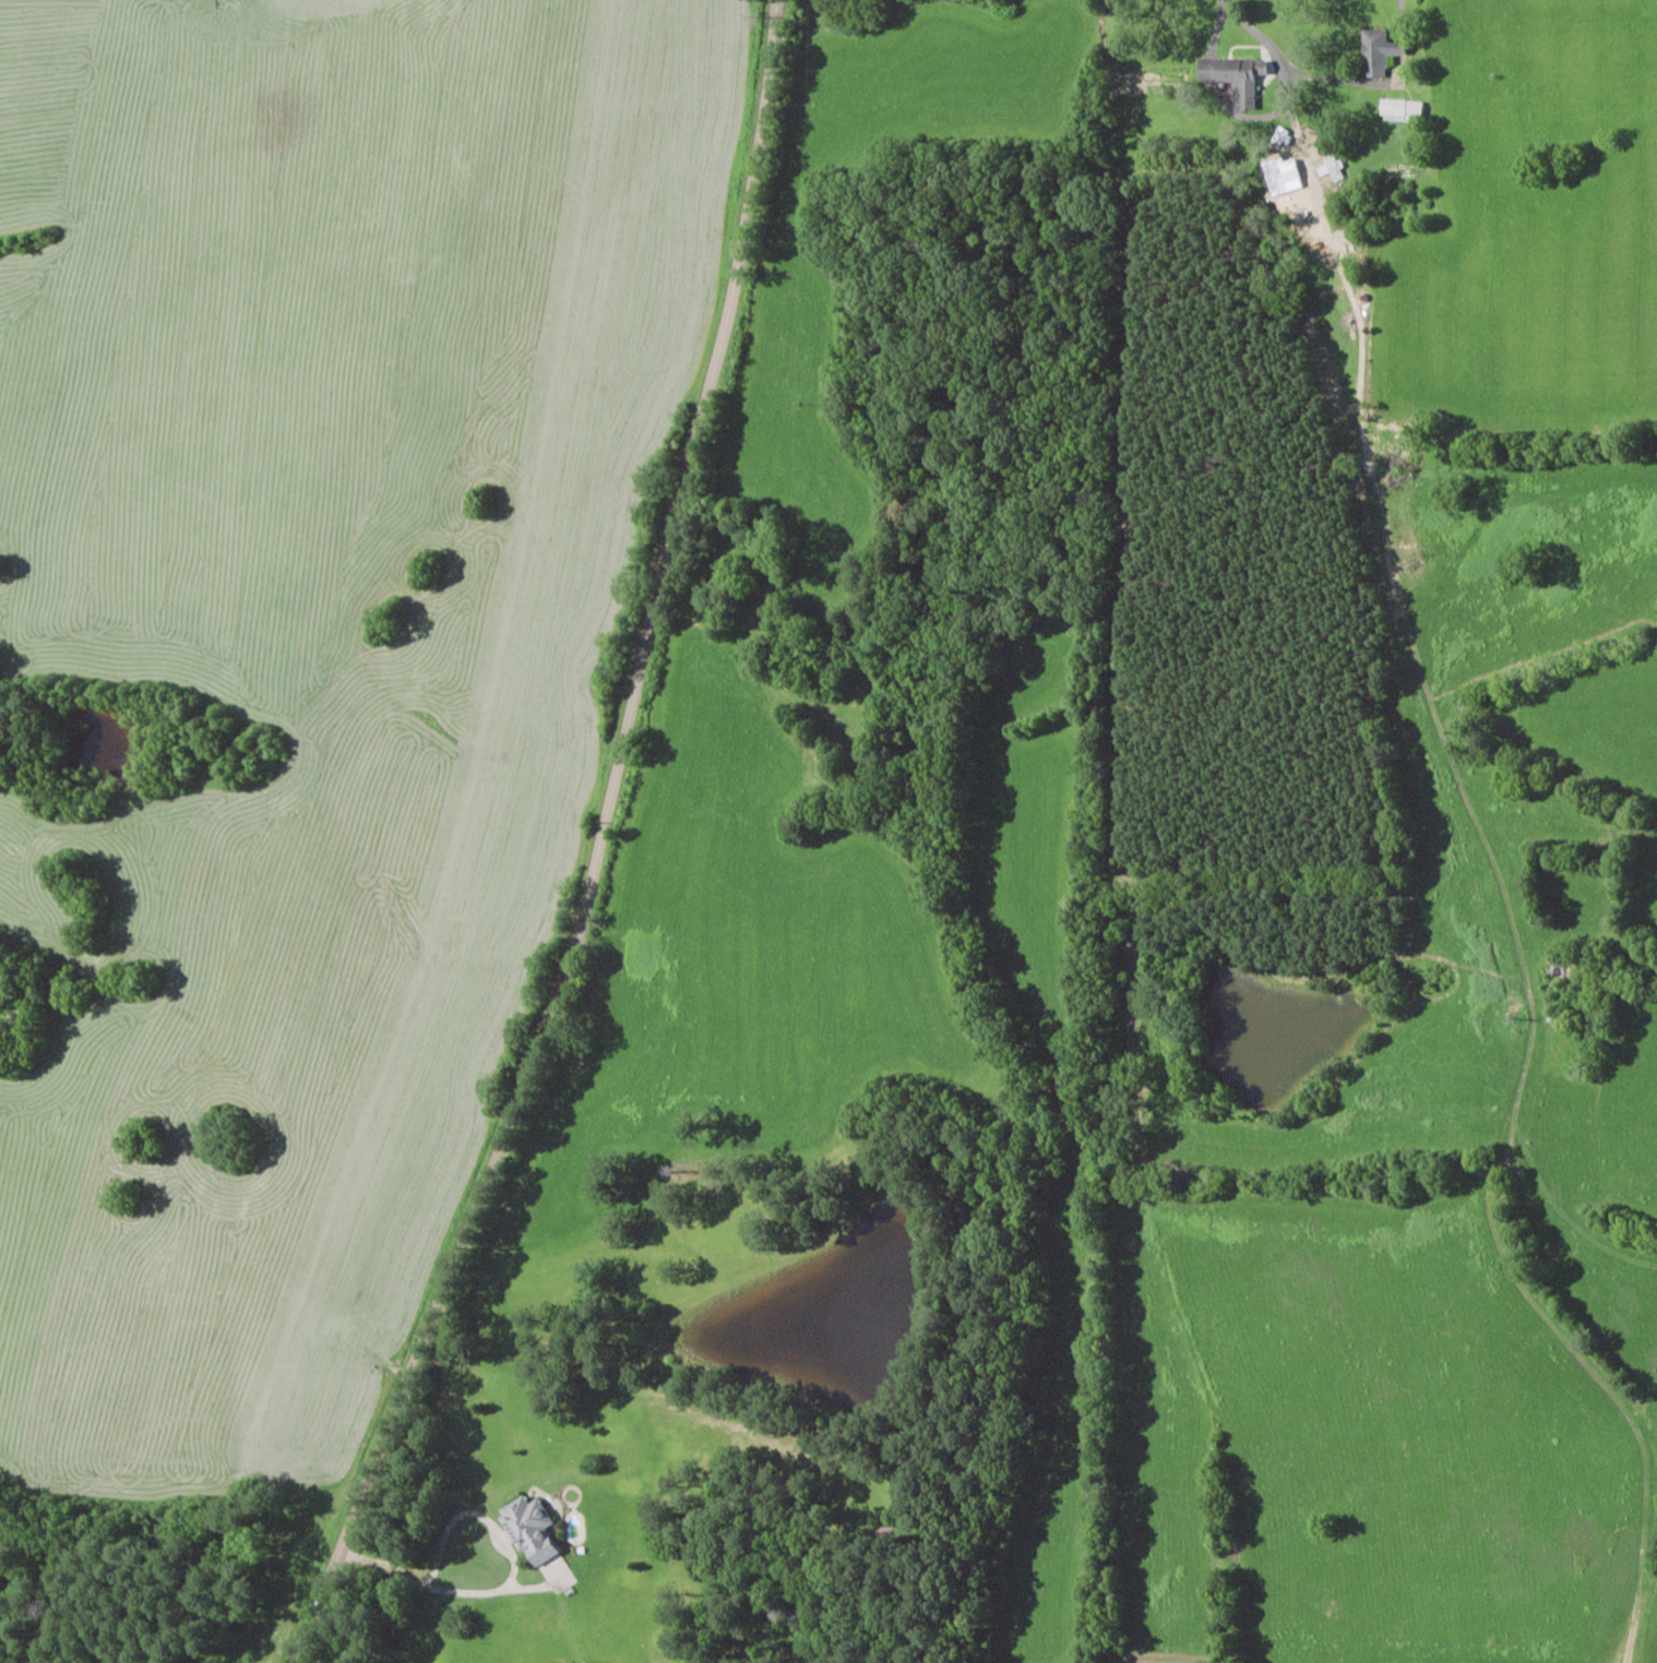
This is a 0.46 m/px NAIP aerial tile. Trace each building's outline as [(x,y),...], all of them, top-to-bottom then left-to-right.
[(1366,28),(1364,76),(1387,76),(1388,54),(1408,54),(1409,43),(1389,43),(1389,29),(1366,28)] [(1269,73),(1269,57),(1201,57),(1201,80),(1236,80),(1236,107),(1257,107),(1257,73),(1269,73)] [(1423,121),(1424,100),(1384,98),(1383,120),(1423,121)] [(1280,126),(1273,140),(1287,147),(1295,134),(1280,126)] [(1335,181),(1345,177),(1342,168),(1346,166),(1343,157),(1337,159),(1334,150),(1325,153),(1328,163),(1318,166),(1322,175),(1332,172),(1335,181)] [(1281,194),(1290,191),(1287,182),(1303,177),(1296,157),(1285,161),(1283,155),(1264,162),(1272,187),(1278,185),(1281,194)] [(578,1582),(548,1529),(556,1524),(541,1498),(531,1503),(526,1495),(498,1511),(522,1552),(529,1548),(556,1595),(578,1582)]
